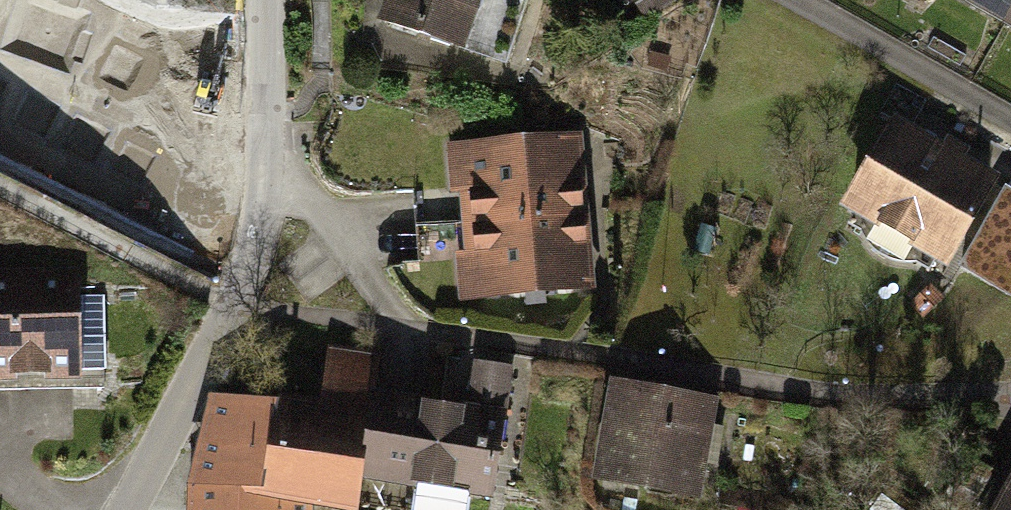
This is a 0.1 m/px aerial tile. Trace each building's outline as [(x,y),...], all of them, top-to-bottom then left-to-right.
[(55,77),(91,0),(0,0),(0,52),(55,77)] [(386,20),(508,61),(528,0),(393,0),(386,20)] [(626,96),(465,105),(475,267),(636,257),(626,96)] [(989,173),(887,114),(836,203),(938,261),(989,173)] [(1010,286),(1010,203),(985,277),(1010,286)] [(70,380),(68,269),(0,270),(0,381),(70,380)] [(226,509),(334,509),(337,485),(396,490),(399,463),(501,473),(509,390),(449,384),(452,348),(330,336),(326,379),(239,371),(226,509)] [(650,384),(636,467),(751,486),(765,402),(650,384)]
